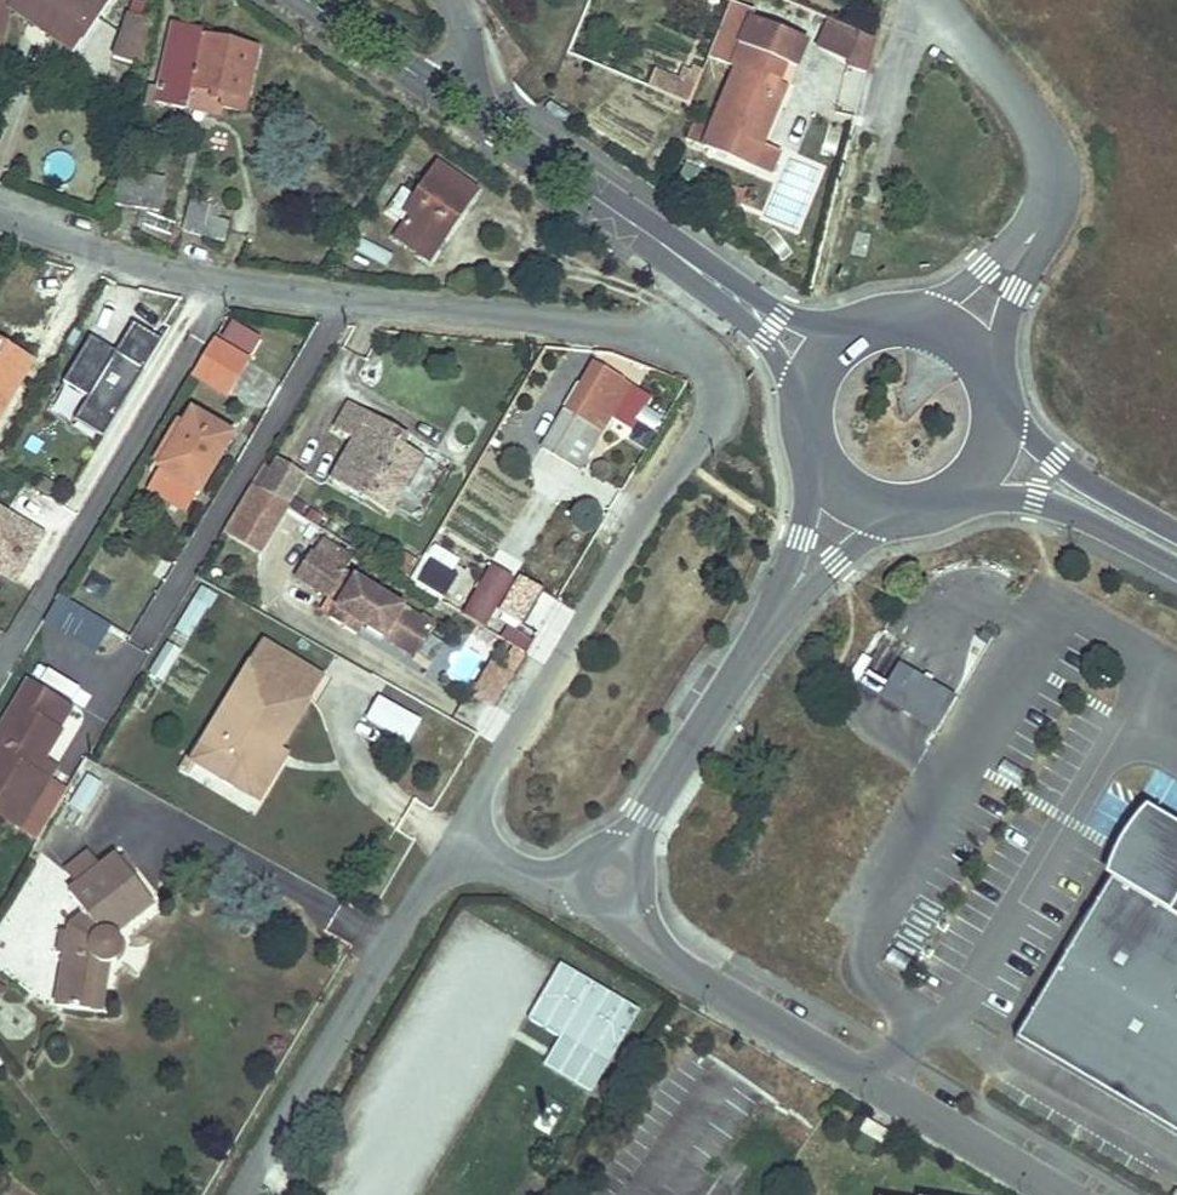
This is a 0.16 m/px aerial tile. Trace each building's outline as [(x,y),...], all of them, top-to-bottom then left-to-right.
[(11,38),(18,7),(12,0),(0,0),(0,34),(11,38)] [(67,21),(56,39),(77,54),(91,33),(113,0),(36,0),(67,21)] [(687,141),(770,174),(777,157),(780,150),(765,144),(785,94),(779,91),(786,74),(793,77),(804,50),(808,38),(753,16),(757,9),(735,0),(733,0),(710,57),(734,66),(707,132),(693,126),(687,141)] [(116,61),(143,64),(149,21),(121,18),(116,61)] [(875,38),(829,19),(817,46),(848,60),(847,67),(868,71),(875,38)] [(189,91),(247,104),(255,50),(197,38),(199,26),(172,21),(156,109),(184,116),(189,91)] [(6,62),(11,38),(0,34),(0,61),(6,62)] [(655,68),(649,85),(693,102),(705,71),(686,64),(680,78),(655,68)] [(129,162),(121,203),(173,212),(177,182),(161,179),(163,160),(145,158),(144,164),(129,162)] [(412,219),(396,242),(429,262),(474,192),(437,168),(407,216),(412,219)] [(185,202),(180,231),(202,235),(207,207),(185,202)] [(132,325),(118,352),(88,337),(50,412),(105,440),(158,339),(132,325)] [(24,368),(0,352),(0,431),(25,392),(12,384),(24,368)] [(247,376),(214,355),(194,387),(227,409),(247,376)] [(563,420),(594,369),(579,361),(548,411),(563,420)] [(35,375),(24,368),(12,384),(25,392),(35,375)] [(537,465),(565,482),(622,387),(594,369),(563,420),(537,465)] [(329,487),(387,522),(420,466),(387,445),(394,434),(354,409),(337,435),(354,445),(329,487)] [(644,442),(658,419),(644,410),(629,433),(644,442)] [(188,424),(156,479),(196,502),(227,448),(188,424)] [(285,506),(305,476),(280,459),(260,489),(285,506)] [(196,502),(156,479),(145,499),(184,521),(196,502)] [(260,554),(288,508),(285,506),(260,489),(252,484),(223,531),(260,554)] [(359,559),(329,539),(319,555),(350,575),(359,559)] [(443,601),(463,560),(430,544),(409,584),(443,601)] [(303,583),(333,604),(350,575),(319,555),(303,583)] [(90,574),(80,595),(102,606),(113,585),(90,574)] [(496,582),(467,629),(490,643),(519,596),(496,582)] [(361,587),(335,627),(364,646),(370,637),(419,670),(439,638),(361,587)] [(266,641),(199,752),(264,789),(282,760),(267,751),(300,693),(308,697),(322,673),(266,641)] [(937,724),(958,689),(902,656),(882,691),(937,724)] [(0,740),(0,776),(37,799),(56,768),(46,762),(71,724),(67,721),(80,700),(41,674),(0,740)] [(497,724),(516,693),(494,679),(475,710),(497,724)] [(423,731),(383,707),(371,727),(411,751),(423,731)] [(86,775),(61,818),(87,832),(111,789),(86,775)] [(0,776),(0,801),(26,816),(37,799),(0,776)] [(1176,889),(1176,828),(1149,812),(1111,876),(1166,908),(1176,889)] [(50,992),(81,998),(87,949),(101,951),(107,952),(113,928),(109,918),(141,891),(110,848),(69,877),(84,899),(60,918),(50,992)] [(1166,908),(1111,876),(1015,1038),(1176,1134),(1176,889),(1166,908)] [(87,949),(81,998),(95,1000),(101,951),(87,949)] [(561,965),(529,1023),(558,1039),(546,1061),(597,1089),(641,1009),(561,965)] [(859,1133),(881,1146),(889,1132),(866,1119),(859,1133)]
